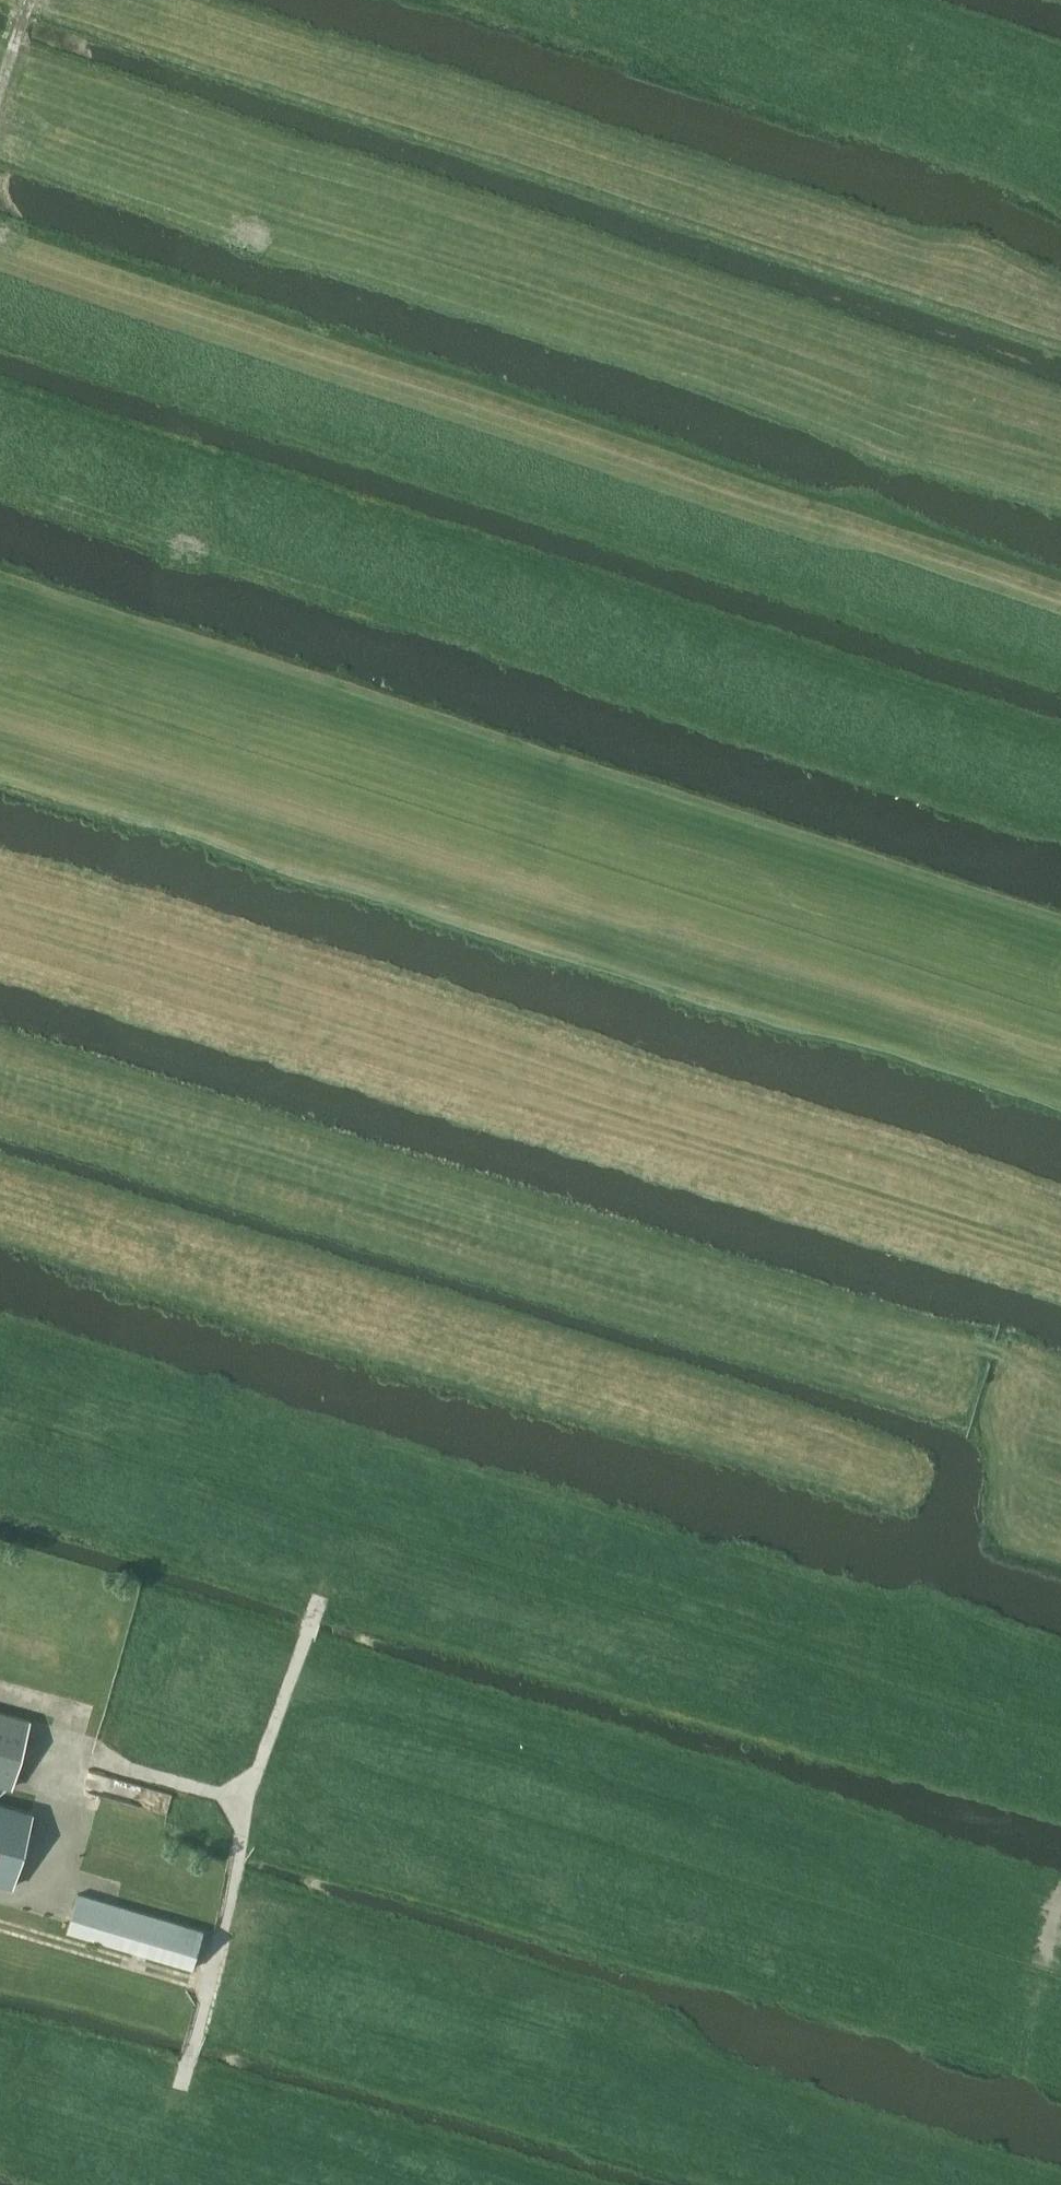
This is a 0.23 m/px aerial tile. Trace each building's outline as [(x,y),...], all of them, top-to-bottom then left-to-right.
[(28,1719),(0,1711),(0,1783),(9,1786),(28,1719)] [(11,1885),(11,1882),(30,1816),(0,1808),(0,1882),(11,1885)] [(191,1966),(203,1929),(78,1892),(66,1930),(191,1966)]
